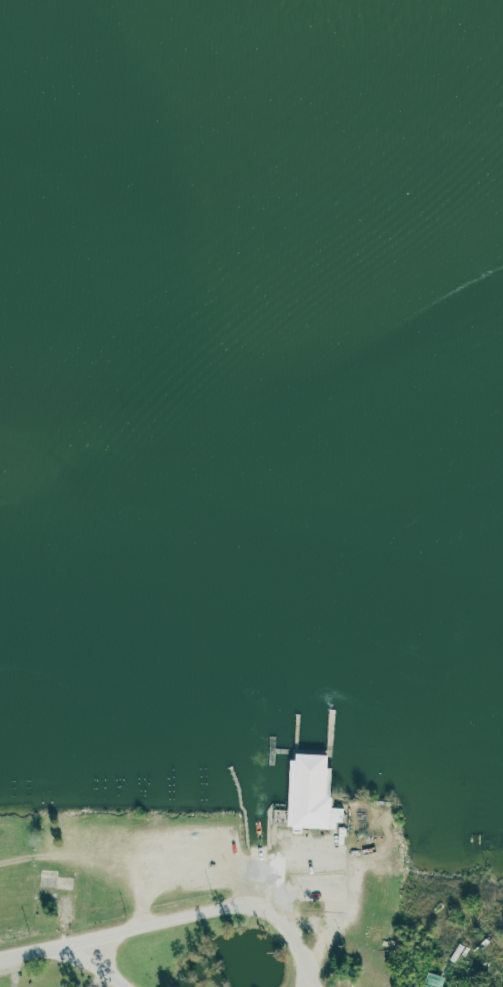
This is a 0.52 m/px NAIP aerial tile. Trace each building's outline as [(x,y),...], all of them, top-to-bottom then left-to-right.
[(325,753),(293,753),(293,759),(287,759),(285,827),(334,829),(334,821),(343,822),(343,807),(329,807),(330,767),(325,767),(325,753)] [(441,976),(424,972),(420,986),(439,986),(441,976)]
